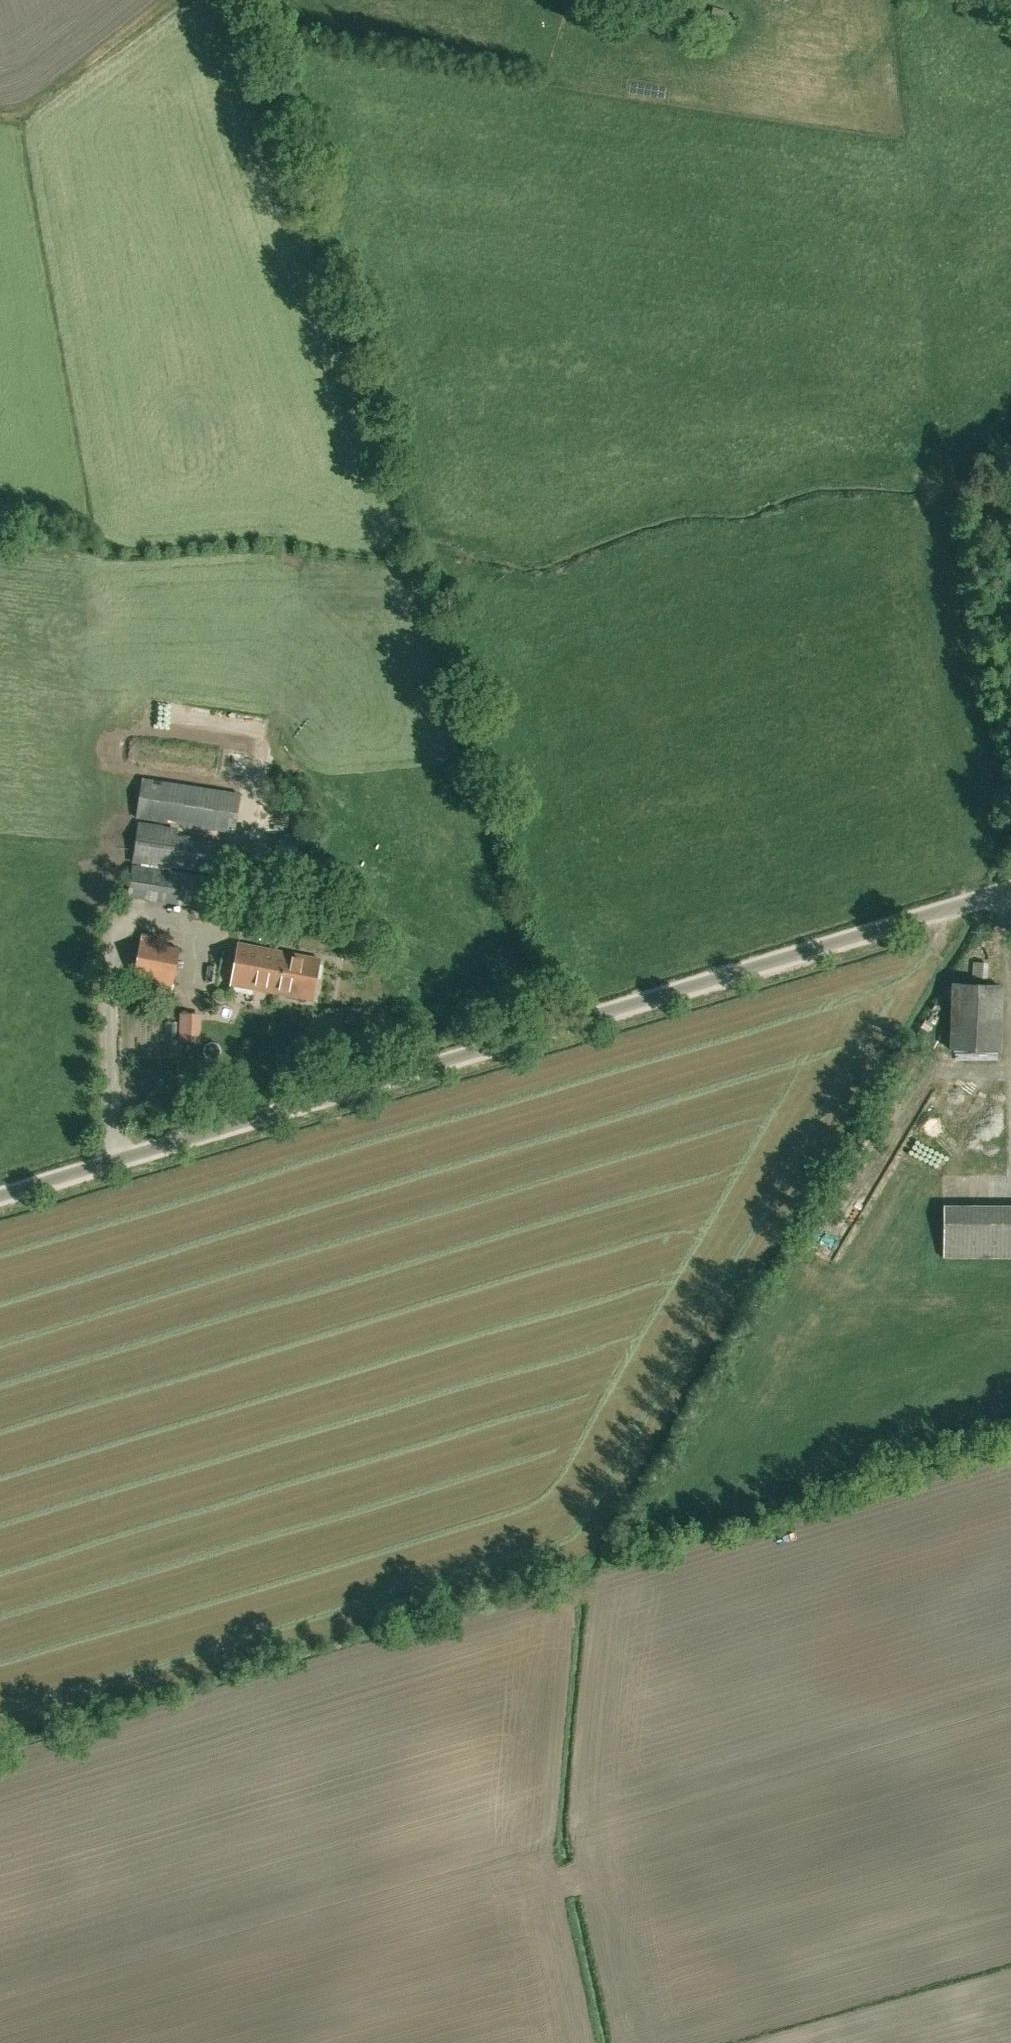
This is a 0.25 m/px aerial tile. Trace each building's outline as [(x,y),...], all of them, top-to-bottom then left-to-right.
[(239,795),(143,780),(137,818),(233,833),(239,795)] [(227,875),(231,845),(176,837),(176,830),(138,824),(133,862),(227,875)] [(272,844),(252,843),(251,860),(271,861),(272,844)] [(132,866),(128,896),(210,908),(214,878),(132,866)] [(143,933),(141,942),(134,977),(173,985),(180,949),(156,945),(157,936),(143,933)] [(320,959),(240,944),(232,985),(312,1000),(320,959)] [(989,964),(973,963),(972,979),(987,980),(989,964)] [(952,985),(950,1050),(999,1052),(1001,987),(952,985)] [(201,1040),(202,1013),(180,1013),(180,1040),(201,1040)] [(946,1206),(946,1259),(1010,1259),(1010,1206),(946,1206)]
